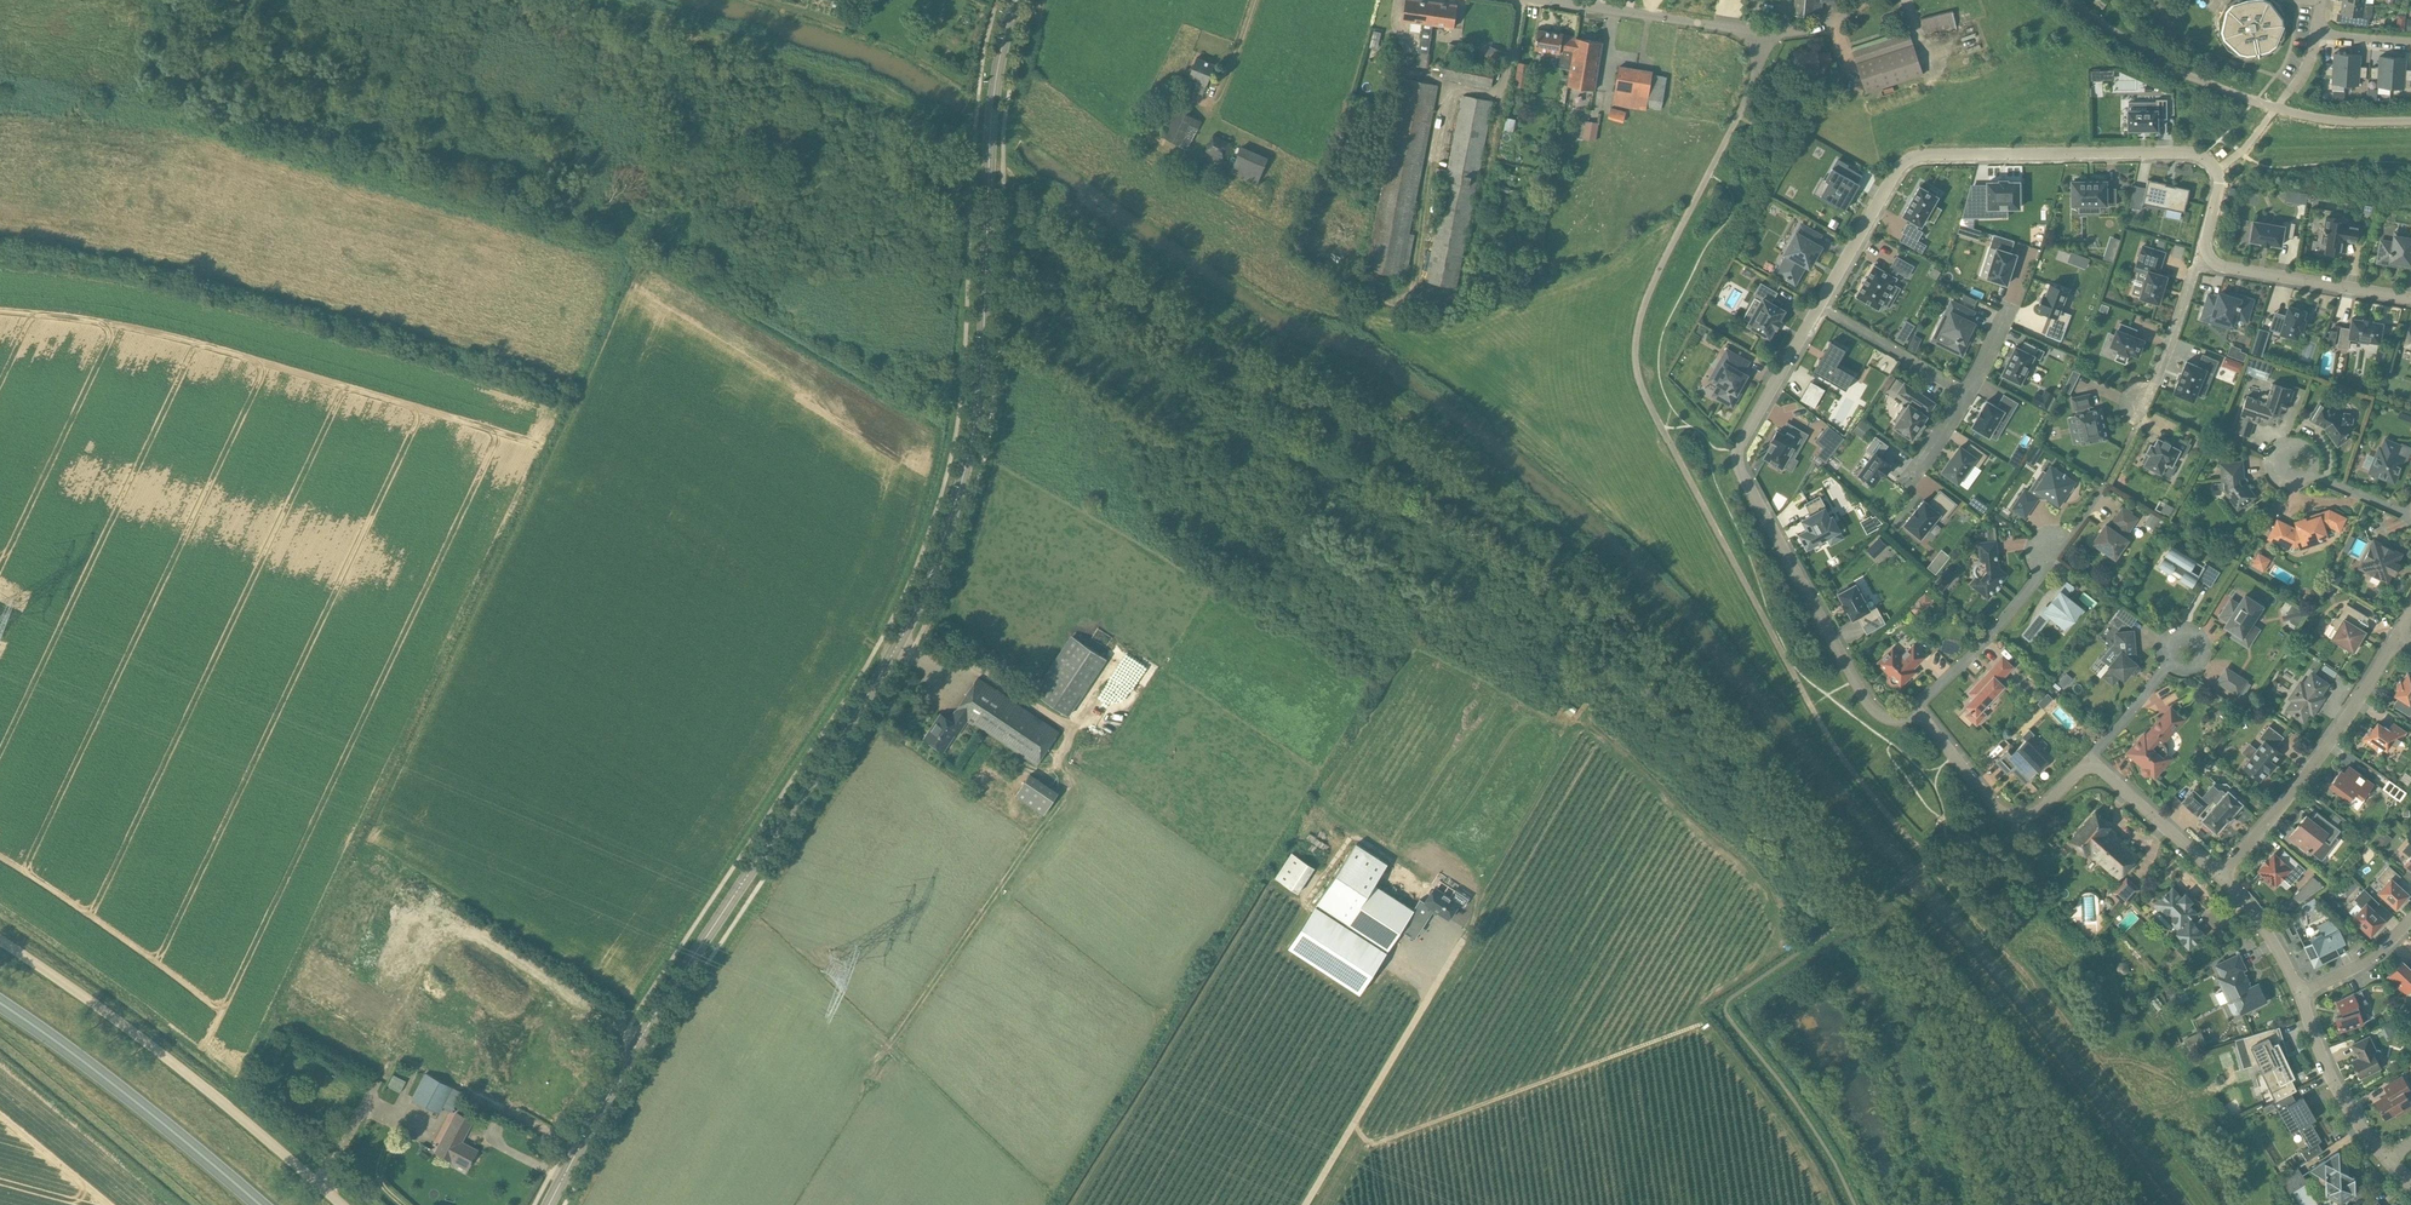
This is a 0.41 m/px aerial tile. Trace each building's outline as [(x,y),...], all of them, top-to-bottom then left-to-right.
[(1458,5),(1422,0),(1406,0),(1403,21),(1423,24),(1418,66),(1428,67),(1434,24),(1455,27),(1458,5)] [(1794,14),(1814,16),(1815,0),(1796,0),(1794,14)] [(1814,16),(1821,17),(1823,2),(1823,0),(1815,0),(1814,16)] [(2103,0),(2095,0),(2094,2),(2103,9),(2107,3),(2103,0)] [(2230,2),(2224,8),(2219,19),(2219,35),(2228,49),(2243,57),(2259,56),(2275,50),(2285,37),(2287,21),(2281,6),(2273,0),(2233,0),(2230,2)] [(2364,3),(2344,0),(2342,13),(2349,15),(2347,22),(2368,25),(2370,19),(2372,16),(2373,6),(2364,4),(2364,3)] [(1957,25),(1953,11),(1921,19),(1924,28),(1925,33),(1957,25)] [(2410,29),(2410,18),(2406,19),(2406,13),(2395,14),(2396,30),(2410,29)] [(1561,50),(1574,52),(1576,39),(1563,36),(1564,33),(1539,29),(1536,49),(1560,53),(1561,50)] [(1923,74),(1909,33),(1854,52),(1853,52),(1867,93),(1923,74)] [(1576,39),(1574,52),(1569,86),(1595,90),(1603,42),(1577,38),(1577,39),(1576,39)] [(1818,54),(1817,48),(1794,51),(1796,66),(1794,67),(1794,70),(1797,71),(1797,72),(1820,69),(1819,64),(1832,62),(1831,52),(1818,54)] [(2333,83),(2346,84),(2348,54),(2335,53),(2334,64),(2326,64),(2326,75),(2333,75),(2333,83)] [(2348,54),(2346,84),(2359,85),(2359,77),(2367,77),(2367,67),(2360,66),(2361,55),(2348,54)] [(2378,86),(2391,87),(2393,57),(2380,56),(2379,67),(2372,67),(2371,78),(2379,78),(2378,86)] [(1216,64),(1197,57),(1190,76),(1199,79),(1194,91),(1203,95),(1208,83),(1216,64)] [(2393,57),(2391,87),(2404,88),(2405,80),(2410,80),(2410,70),(2405,69),(2406,58),(2393,57)] [(1531,64),(1518,62),(1514,86),(1527,88),(1531,64)] [(1615,92),(1613,105),(1647,110),(1647,108),(1649,98),(1663,100),(1667,76),(1652,74),(1653,72),(1619,67),(1615,92)] [(2089,70),(2090,80),(2112,79),(2111,69),(2089,70)] [(1439,86),(1404,79),(1367,269),(1402,276),(1402,275),(1407,276),(1415,235),(1410,234),(1439,86)] [(1494,102),(1463,96),(1448,170),(1437,168),(1435,179),(1446,182),(1426,281),(1457,287),(1494,102)] [(2128,130),(2157,130),(2157,121),(2167,121),(2167,102),(2156,102),(2156,110),(2128,110),(2128,130)] [(1611,108),(1608,117),(1624,121),(1626,112),(1611,108)] [(1202,121),(1175,109),(1162,136),(1189,149),(1202,121)] [(1516,119),(1507,117),(1504,130),(1513,132),(1516,119)] [(1599,123),(1586,121),(1583,139),(1597,141),(1599,123)] [(1233,144),(1214,135),(1205,155),(1224,164),(1233,144)] [(1241,147),(1231,171),(1256,183),(1267,159),(1241,147)] [(1828,182),(1819,197),(1836,207),(1838,205),(1846,209),(1860,184),(1858,182),(1861,176),(1862,175),(1847,167),(1848,165),(1838,159),(1826,180),(1828,182)] [(1214,169),(1205,164),(1198,176),(1207,182),(1214,169)] [(1967,199),(1962,217),(1989,217),(1989,208),(2020,208),(2019,182),(2007,182),(2007,180),(2000,180),(2000,182),(1988,182),(1988,192),(1984,192),(1984,199),(1967,199)] [(2134,185),(2130,207),(2142,209),(2143,203),(2167,209),(2165,217),(2180,220),(2181,212),(2184,212),(2186,203),(2187,203),(2190,189),(2175,186),(2175,187),(2166,185),(2166,184),(2148,180),(2146,188),(2134,185)] [(2106,204),(2106,205),(2116,205),(2116,188),(2106,188),(2106,181),(2072,181),(2072,204),(2080,204),(2080,212),(2090,212),(2090,204),(2106,204)] [(1908,223),(1903,232),(1918,240),(1922,232),(1916,228),(1919,224),(1921,225),(1938,196),(1936,195),(1938,192),(1930,187),(1929,191),(1920,186),(1903,215),(1912,220),(1910,224),(1908,223)] [(2283,201),(2305,201),(2306,191),(2284,190),(2283,201)] [(2339,219),(2327,217),(2325,230),(2324,232),(2323,242),(2327,243),(2326,253),(2340,255),(2342,244),(2341,244),(2342,240),(2356,242),(2359,226),(2346,224),(2346,222),(2339,221),(2339,219)] [(2262,242),(2261,244),(2269,245),(2270,243),(2280,245),(2281,245),(2282,244),(2281,244),(2283,235),(2288,235),(2287,237),(2293,238),(2295,223),(2283,221),(2282,226),(2255,221),(2253,221),(2253,222),(2250,239),(2250,240),(2252,241),(2252,240),(2262,242)] [(1961,224),(1958,233),(1965,235),(1968,226),(1961,224)] [(1808,257),(1814,260),(1821,246),(1816,243),(1820,235),(1802,225),(1798,233),(1797,233),(1785,253),(1792,257),(1781,275),(1795,283),(1807,261),(1806,261),(1808,257)] [(1997,249),(1987,278),(2007,284),(2011,274),(2014,265),(2013,265),(2017,254),(2011,252),(2015,241),(1994,234),(1990,247),(1997,249)] [(2395,235),(2393,243),(2381,241),(2377,262),(2391,264),(2391,261),(2410,265),(2410,238),(2395,235)] [(1926,245),(1918,240),(1913,248),(1922,253),(1926,245)] [(2139,259),(2142,260),(2139,269),(2148,272),(2140,297),(2159,303),(2167,276),(2166,276),(2158,274),(2165,252),(2143,246),(2139,259)] [(1896,279),(1897,278),(1896,277),(1895,277),(1898,271),(1908,277),(1914,266),(1897,257),(1891,267),(1892,268),(1889,273),(1875,266),(1875,265),(1874,265),(1874,266),(1857,296),(1857,295),(1856,297),(1857,297),(1878,309),(1879,310),(1880,308),(1879,308),(1896,279)] [(1934,268),(1930,275),(1936,278),(1940,272),(1934,268)] [(1778,292),(1761,283),(1754,294),(1763,299),(1748,325),(1770,337),(1775,328),(1777,329),(1781,321),(1780,320),(1785,310),(1772,303),(1778,292)] [(2068,290),(2051,284),(2047,296),(2044,295),(2039,307),(2042,308),(2041,310),(2054,315),(2050,326),(2065,331),(2071,315),(2060,310),(2068,290)] [(2239,299),(2227,295),(2220,293),(2219,296),(2218,298),(2209,295),(2205,306),(2202,318),(2212,321),(2213,318),(2233,324),(2235,317),(2247,321),(2253,300),(2240,296),(2239,299)] [(1962,299),(1973,305),(1975,299),(1964,294),(1962,299)] [(1938,329),(1933,341),(1943,345),(1962,355),(1968,343),(1965,341),(1974,323),(1970,321),(1974,312),(1952,301),(1947,311),(1951,312),(1942,330),(1940,329),(1939,328),(1938,329)] [(2296,308),(2289,306),(2285,318),(2274,315),(2270,329),(2281,333),(2297,338),(2299,330),(2302,331),(2305,320),(2303,319),(2305,311),(2304,310),(2304,308),(2297,306),(2296,308)] [(2363,320),(2352,318),(2350,328),(2341,327),(2338,347),(2348,349),(2350,337),(2359,339),(2359,342),(2369,343),(2369,341),(2380,342),(2383,323),(2372,321),(2372,319),(2363,318),(2363,320)] [(2117,330),(2111,345),(2119,349),(2118,351),(2115,358),(2126,362),(2129,355),(2130,353),(2138,356),(2138,354),(2140,355),(2143,347),(2141,347),(2144,340),(2131,335),(2134,328),(2120,323),(2120,324),(2118,330),(2117,330)] [(1903,343),(1908,335),(1900,331),(1896,339),(1903,343)] [(1913,334),(1907,348),(1915,351),(1921,337),(1913,334)] [(1855,375),(1837,365),(1846,349),(1831,341),(1814,371),(1846,390),(1855,375)] [(2025,341),(2021,349),(2016,347),(2011,357),(2007,365),(2008,365),(2003,375),(2022,383),(2034,356),(2041,359),(2045,350),(2025,341)] [(2226,354),(2242,359),(2244,349),(2228,345),(2226,354)] [(1748,362),(1727,350),(1721,361),(1724,363),(1714,381),(1720,384),(1714,395),(1733,406),(1739,394),(1737,393),(1747,375),(1742,372),(1748,362)] [(2382,361),(2385,353),(2378,351),(2375,358),(2382,361)] [(2186,364),(2181,374),(2179,380),(2174,392),(2193,400),(2196,394),(2204,397),(2208,387),(2200,384),(2206,370),(2213,373),(2219,361),(2203,354),(2198,366),(2187,361),(2186,364)] [(2243,373),(2245,374),(2266,381),(2269,373),(2272,364),(2248,356),(2243,373)] [(2071,374),(2066,385),(2073,388),(2078,377),(2071,374)] [(1894,427),(1912,439),(1917,432),(1919,433),(1925,424),(1923,423),(1928,416),(1927,415),(1928,413),(1929,413),(1936,403),(1905,382),(1898,393),(1911,402),(1910,404),(1909,403),(1906,407),(1903,405),(1893,421),(1896,423),(1894,427)] [(2294,390),(2272,383),(2268,394),(2265,393),(2260,396),(2259,399),(2247,396),(2240,417),(2241,417),(2236,432),(2249,436),(2254,422),(2260,423),(2261,419),(2269,422),(2280,416),(2283,408),(2287,410),(2294,390)] [(1815,408),(1821,397),(1806,389),(1800,400),(1815,408)] [(2055,394),(2045,389),(2042,395),(2037,392),(2032,402),(2047,410),(2055,394)] [(1973,425),(1972,426),(1973,427),(1988,435),(1988,436),(1989,436),(1990,435),(2003,411),(2011,416),(2019,403),(2004,394),(1999,402),(2000,403),(1998,407),(1988,401),(1987,401),(1986,402),(1987,402),(1982,410),(1978,417),(1973,425)] [(2093,405),(2090,394),(2072,398),(2074,410),(2076,409),(2077,414),(2076,414),(2082,444),(2107,438),(2105,427),(2103,419),(2101,409),(2090,411),(2089,406),(2093,405)] [(2339,413),(2320,401),(2310,419),(2325,428),(2338,445),(2348,438),(2345,434),(2351,429),(2348,425),(2352,422),(2352,418),(2350,414),(2345,413),(2341,416),(2339,413)] [(1853,431),(1863,438),(1871,428),(1861,420),(1853,431)] [(1775,441),(1765,457),(1774,462),(1772,465),(1780,469),(1781,466),(1782,467),(1789,456),(1791,457),(1802,440),(1782,428),(1780,432),(1777,431),(1772,440),(1775,441)] [(1815,441),(1823,447),(1818,454),(1826,461),(1839,443),(1824,431),(1815,441)] [(1873,455),(1859,474),(1865,479),(1867,481),(1867,480),(1874,485),(1880,476),(1883,477),(1891,467),(1888,465),(1889,463),(1880,457),(1888,445),(1876,436),(1866,450),(1873,455)] [(2158,438),(2155,444),(2154,446),(2151,444),(2147,452),(2151,454),(2145,464),(2149,466),(2148,468),(2156,472),(2157,470),(2161,472),(2165,463),(2167,464),(2168,462),(2172,465),(2178,453),(2184,457),(2190,444),(2176,437),(2172,445),(2169,444),(2170,442),(2164,439),(2163,441),(2158,438)] [(2401,445),(2385,439),(2381,448),(2380,448),(2370,472),(2394,481),(2403,457),(2397,455),(2401,445)] [(1972,462),(1979,467),(1987,454),(1971,443),(1965,450),(1960,446),(1943,471),(1959,482),(1972,462)] [(2035,444),(2025,461),(2032,466),(2043,450),(2035,444)] [(2007,461),(2015,465),(2023,453),(2015,448),(2007,461)] [(1798,468),(1809,478),(1817,469),(1813,466),(1818,461),(1811,454),(1798,468)] [(2244,478),(2242,461),(2220,463),(2223,488),(2238,509),(2255,496),(2245,483),(2244,478)] [(2016,502),(2012,509),(2025,518),(2030,511),(2038,498),(2041,494),(2059,506),(2068,493),(2070,492),(2072,490),(2073,488),(2074,486),(2074,483),(2075,482),(2051,466),(2046,473),(2047,475),(2043,482),(2038,479),(2037,481),(2035,482),(2034,484),(2034,485),(2032,488),(2034,489),(2031,493),(2025,489),(2016,502)] [(1905,523),(1904,524),(1905,525),(1920,537),(1921,538),(1922,537),(1938,517),(1943,521),(1957,504),(1940,490),(1929,504),(1925,501),(1925,500),(1924,500),(1923,501),(1917,508),(1911,515),(1905,523)] [(1828,509),(1826,506),(1820,495),(1804,504),(1810,514),(1811,516),(1804,520),(1809,530),(1801,534),(1808,547),(1819,541),(1820,542),(1822,540),(1822,539),(1827,536),(1831,543),(1842,537),(1838,530),(1839,529),(1832,517),(1830,518),(1825,510),(1828,509)] [(2158,502),(2156,509),(2170,513),(2172,505),(2158,502)] [(2106,524),(2093,542),(2108,552),(2108,556),(2112,555),(2116,558),(2118,554),(2121,553),(2121,550),(2128,539),(2123,536),(2127,531),(2137,518),(2122,508),(2113,521),(2117,525),(2114,530),(2106,524)] [(2346,518),(2329,510),(2295,521),(2297,527),(2295,528),(2277,519),(2268,538),(2286,547),(2290,540),(2294,543),(2302,540),(2303,544),(2327,535),(2324,526),(2328,525),(2339,530),(2346,518)] [(2163,521),(2151,513),(2145,523),(2157,531),(2163,521)] [(1880,538),(1868,550),(1874,557),(1886,545),(1880,538)] [(2027,547),(2026,538),(2008,540),(2009,549),(2027,547)] [(2402,554),(2374,539),(2359,567),(2387,582),(2392,573),(2395,575),(2400,564),(2397,562),(2402,554)] [(1998,568),(1996,541),(1980,543),(1982,562),(1980,562),(1979,563),(1978,563),(1977,564),(1976,565),(1975,567),(1975,568),(1974,570),(1975,571),(1975,572),(1976,574),(1976,575),(1977,576),(1971,583),(1988,597),(2006,574),(1998,568)] [(2191,569),(2196,561),(2171,545),(2158,566),(2171,573),(2173,569),(2182,574),(2179,579),(2192,587),(2197,578),(2204,582),(2206,579),(2212,583),(2210,586),(2211,586),(2220,572),(2206,563),(2199,574),(2191,569)] [(2271,559),(2259,552),(2251,564),(2264,572),(2271,559)] [(1897,564),(1902,558),(1895,553),(1890,559),(1897,564)] [(2073,587),(2066,582),(2059,591),(2061,592),(2045,611),(2044,610),(2039,616),(2045,621),(2050,615),(2065,627),(2080,608),(2066,596),(2073,587)] [(1844,603),(1843,604),(1846,610),(1848,610),(1853,619),(1860,615),(1865,625),(1882,616),(1876,605),(1869,609),(1856,584),(1839,593),(1844,603)] [(2263,605),(2246,594),(2239,605),(2231,599),(2220,616),(2229,621),(2226,626),(2234,631),(2232,635),(2248,646),(2258,629),(2250,624),(2263,605)] [(2365,615),(2348,604),(2339,618),(2338,618),(2337,618),(2336,618),(2335,618),(2334,619),(2333,619),(2333,620),(2333,621),(2333,622),(2333,623),(2333,624),(2334,625),(2335,626),(2338,628),(2332,638),(2334,639),(2336,641),(2338,643),(2341,645),(2344,646),(2347,647),(2353,651),(2365,631),(2358,627),(2365,615)] [(2113,622),(2121,628),(2125,622),(2117,616),(2113,622)] [(2036,632),(2030,627),(2024,634),(2030,639),(2036,632)] [(2116,633),(2117,643),(2113,644),(2101,659),(2110,666),(2109,666),(2111,667),(2104,675),(2113,683),(2120,675),(2124,679),(2137,664),(2135,662),(2136,662),(2133,631),(2116,633)] [(1069,715),(1102,655),(1065,635),(1032,695),(1069,715)] [(1898,683),(1899,683),(1926,656),(1914,644),(1901,657),(1893,649),(1879,662),(1891,675),(1890,675),(1890,676),(1889,677),(1889,678),(1889,679),(1889,680),(1890,681),(1890,682),(1891,683),(1892,683),(1893,684),(1894,684),(1895,684),(1896,684),(1897,684),(1898,683)] [(2013,667),(2003,657),(1969,693),(1974,697),(1966,705),(1971,710),(1967,714),(1977,724),(1985,714),(1981,710),(2004,685),(1999,681),(2013,667)] [(2246,681),(2226,668),(2218,681),(2238,694),(2246,681)] [(2410,674),(2408,672),(2403,682),(2401,681),(2396,688),(2398,689),(2395,694),(2399,697),(2394,705),(2410,715),(2410,712),(2410,702),(2410,701),(2410,672),(2410,674)] [(2059,682),(2058,682),(2060,684),(2064,687),(2072,678),(2066,673),(2059,682)] [(2327,684),(2312,673),(2304,685),(2301,682),(2290,698),(2294,700),(2288,709),(2303,720),(2309,710),(2313,713),(2323,697),(2319,695),(2327,684)] [(1058,733),(978,679),(956,708),(958,709),(950,719),(943,714),(933,728),(931,728),(924,737),(943,749),(954,733),(957,735),(967,720),(973,723),(974,722),(1036,765),(1058,733)] [(2048,693),(2038,703),(2043,709),(2053,699),(2048,693)] [(2162,746),(2161,744),(2183,719),(2171,707),(2146,735),(2145,734),(2127,753),(2143,767),(2142,769),(2142,772),(2144,774),(2146,775),(2148,775),(2150,773),(2155,777),(2169,761),(2164,756),(2164,753),(2164,751),(2163,749),(2162,746)] [(2384,727),(2378,723),(2374,729),(2371,727),(2363,738),(2375,746),(2378,743),(2387,749),(2391,742),(2396,746),(2405,732),(2393,723),(2389,729),(2385,726),(2384,727)] [(2283,737),(2269,726),(2260,737),(2264,741),(2244,768),(2260,780),(2268,770),(2270,772),(2276,764),(2273,763),(2281,753),(2275,748),(2283,737)] [(2036,772),(2047,761),(2026,740),(2012,754),(2008,750),(1996,761),(2008,773),(2014,767),(2018,772),(2018,775),(2025,782),(2034,774),(2035,775),(2037,773),(2036,772)] [(2373,784),(2349,766),(2344,772),(2341,770),(2329,786),(2348,799),(2347,801),(2357,809),(2364,799),(2363,798),(2373,784)] [(1025,772),(1012,795),(1041,812),(1055,789),(1025,772)] [(2407,792),(2389,779),(2382,788),(2400,801),(2407,792)] [(2208,804),(2193,790),(2182,802),(2197,816),(2208,804)] [(2225,793),(2222,790),(2219,790),(2213,797),(2213,800),(2216,803),(2202,820),(2216,832),(2226,821),(2227,822),(2233,815),(2232,815),(2242,803),(2228,790),(2225,793)] [(2111,826),(2095,811),(2069,840),(2086,855),(2088,852),(2118,879),(2139,856),(2108,829),(2111,826)] [(2341,829),(2317,811),(2311,819),(2306,815),(2289,836),(2307,850),(2306,851),(2308,852),(2308,851),(2311,853),(2312,852),(2319,857),(2341,829)] [(2403,850),(2410,856),(2404,864),(2410,868),(2404,875),(2410,881),(2410,880),(2410,840),(2403,850)] [(1456,891),(1451,898),(1435,887),(1425,902),(1420,899),(1414,909),(1374,884),(1388,863),(1357,843),(1289,947),(1360,993),(1388,950),(1401,930),(1415,939),(1435,909),(1449,919),(1459,903),(1464,906),(1469,899),(1456,891)] [(2305,869),(2285,850),(2278,858),(2274,854),(2266,862),(2265,861),(2259,867),(2261,868),(2259,870),(2276,884),(2282,877),(2291,885),(2305,869)] [(1298,892),(1311,864),(1286,852),(1273,880),(1298,892)] [(2401,876),(2389,865),(2378,878),(2385,884),(2385,885),(2379,892),(2396,907),(2408,894),(2395,882),(2401,876)] [(2314,874),(2299,891),(2307,898),(2325,886),(2313,876),(2314,874)] [(2140,889),(2126,876),(2112,892),(2126,904),(2140,889)] [(2182,896),(2173,887),(2153,906),(2177,930),(2174,933),(2189,949),(2205,933),(2190,918),(2197,912),(2189,904),(2193,900),(2185,893),(2182,896)] [(2379,903),(2364,889),(2355,899),(2363,907),(2353,917),(2371,934),(2372,932),(2374,934),(2379,928),(2378,926),(2384,920),(2373,909),(2379,903)] [(2124,905),(2120,901),(2108,912),(2113,917),(2124,905)] [(2345,941),(2340,930),(2329,920),(2318,926),(2322,933),(2311,938),(2312,941),(2305,945),(2297,930),(2312,962),(2319,964),(2340,954),(2336,946),(2345,941)] [(2253,1010),(2253,1008),(2267,1001),(2258,983),(2251,987),(2242,970),(2246,969),(2239,954),(2216,965),(2221,976),(2218,977),(2229,1002),(2227,1003),(2232,1012),(2234,1014),(2237,1014),(2241,1012),(2241,1013),(2245,1011),(2247,1013),(2251,1013),(2253,1010)] [(2402,961),(2388,976),(2407,994),(2410,989),(2410,970),(2402,961)] [(2368,1003),(2361,989),(2336,1002),(2340,1010),(2339,1011),(2338,1014),(2339,1016),(2335,1018),(2339,1031),(2364,1023),(2359,1008),(2368,1003)] [(2395,1019),(2391,1021),(2398,1035),(2401,1033),(2395,1019)] [(2275,1100),(2291,1092),(2295,1091),(2290,1079),(2295,1076),(2287,1059),(2281,1042),(2284,1041),(2283,1040),(2281,1041),(2279,1034),(2278,1034),(2278,1035),(2274,1037),(2271,1029),(2244,1038),(2252,1065),(2259,1063),(2263,1070),(2261,1071),(2272,1092),(2275,1100)] [(2191,1036),(2185,1040),(2190,1051),(2205,1044),(2202,1037),(2193,1041),(2191,1036)] [(2375,1049),(2369,1036),(2353,1044),(2359,1057),(2352,1061),(2360,1077),(2381,1067),(2377,1059),(2379,1057),(2381,1056),(2382,1054),(2381,1052),(2380,1050),(2378,1049),(2375,1049)] [(440,1113),(454,1087),(427,1073),(413,1099),(440,1113)] [(392,1074),(387,1086),(401,1092),(406,1080),(392,1074)] [(2402,1076),(2385,1087),(2389,1095),(2376,1103),(2385,1118),(2395,1112),(2397,1115),(2410,1107),(2410,1104),(2405,1094),(2410,1090),(2402,1076)] [(2296,1100),(2291,1092),(2275,1100),(2262,1107),(2263,1108),(2264,1108),(2267,1113),(2276,1108),(2285,1123),(2293,1118),(2298,1128),(2297,1128),(2298,1129),(2299,1128),(2305,1139),(2304,1139),(2306,1143),(2307,1142),(2310,1147),(2302,1151),(2307,1159),(2305,1160),(2306,1161),(2322,1151),(2321,1147),(2319,1148),(2318,1146),(2318,1145),(2318,1144),(2318,1143),(2322,1140),(2311,1121),(2316,1118),(2303,1096),(2296,1100)] [(471,1120),(456,1112),(435,1151),(450,1159),(451,1158),(467,1167),(476,1150),(460,1141),(471,1120)] [(2339,1160),(2339,1152),(2310,1169),(2318,1174),(2317,1175),(2317,1177),(2317,1178),(2317,1180),(2318,1181),(2319,1183),(2320,1184),(2321,1185),(2323,1185),(2324,1186),(2326,1186),(2326,1194),(2341,1202),(2355,1193),(2355,1176),(2347,1172),(2347,1171),(2348,1169),(2348,1168),(2347,1166),(2347,1165),(2346,1164),(2345,1163),(2344,1162),(2342,1161),(2341,1161),(2339,1160)] [(2303,1174),(2298,1166),(2280,1177),(2285,1185),(2303,1174)]
